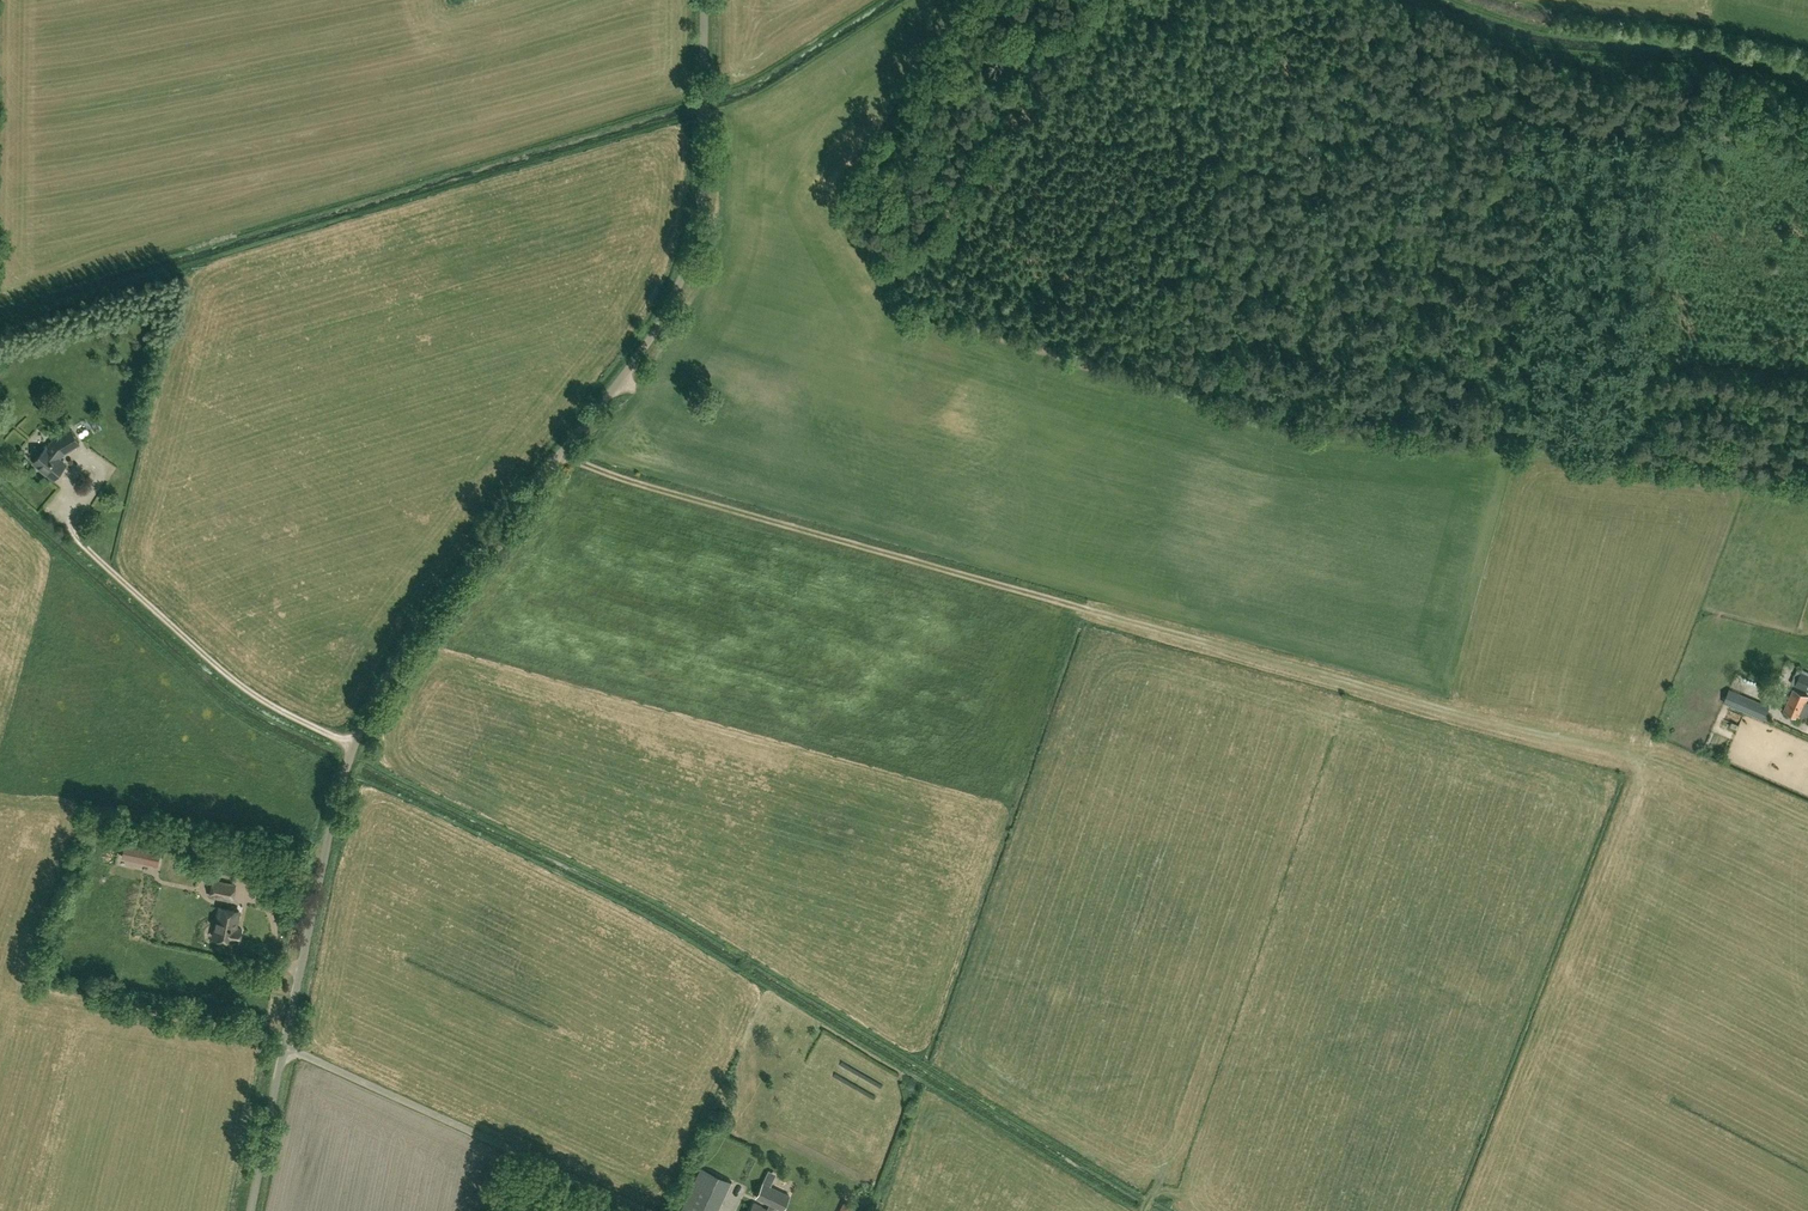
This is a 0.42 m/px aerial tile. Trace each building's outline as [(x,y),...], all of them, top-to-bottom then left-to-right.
[(33,462),(39,466),(38,468),(46,474),(47,473),(54,479),(66,465),(59,459),(64,453),(79,444),(71,430),(53,441),(47,449),(45,448),(33,462)] [(1801,672),(1795,686),(1807,691),(1807,675),(1801,672)] [(1784,711),(1799,717),(1801,714),(1807,717),(1806,721),(1807,722),(1807,702),(1807,699),(1807,696),(1794,690),(1784,711)] [(1769,706),(1737,694),(1732,707),(1763,719),(1769,706)] [(154,864),(156,853),(122,847),(120,858),(154,864)] [(213,880),(210,898),(234,902),(237,884),(213,880)] [(220,909),(214,939),(234,943),(234,942),(239,943),(242,930),(237,929),(240,913),(220,909)] [(737,1172),(707,1158),(681,1210),(718,1210),(737,1172)] [(788,1195),(763,1184),(757,1198),(777,1207),(775,1210),(781,1210),(788,1195)]
